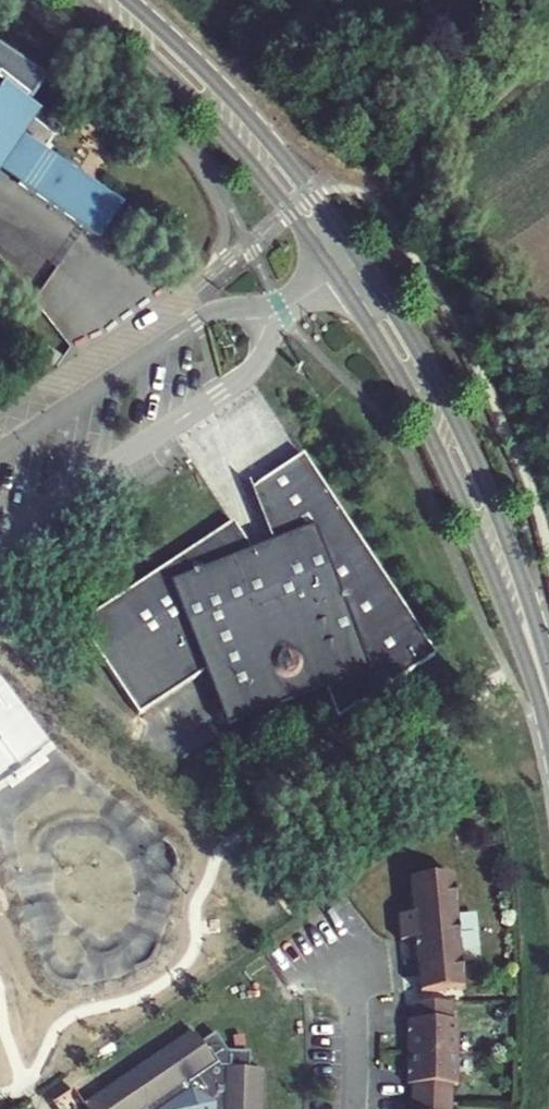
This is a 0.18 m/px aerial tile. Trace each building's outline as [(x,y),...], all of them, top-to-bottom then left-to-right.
[(9,182),(14,174),(25,182),(21,189),(103,246),(125,215),(53,166),(65,151),(43,133),(44,124),(30,122),(34,116),(36,118),(50,101),(55,104),(57,101),(0,55),(0,194),(9,182)] [(9,260),(0,248),(0,273),(9,260)] [(432,648),(297,453),(244,488),(266,541),(247,548),(227,518),(71,619),(133,713),(197,671),(222,728),(320,690),(332,716),(432,648)] [(28,836),(45,863),(67,849),(50,822),(28,836)] [(412,1002),(455,998),(444,885),(401,889),(405,923),(390,925),(392,950),(405,949),(407,969),(409,969),(412,1002)] [(445,1011),(404,1014),(405,1030),(400,1030),(401,1062),(451,1062),(451,1030),(445,1030),(445,1011)] [(264,1073),(250,1073),(250,1055),(228,1054),(215,1036),(201,1046),(193,1035),(84,1108),(263,1108),(264,1073)] [(401,1062),(401,1094),(405,1094),(404,1108),(445,1108),(446,1094),(452,1094),(451,1062),(401,1062)]
